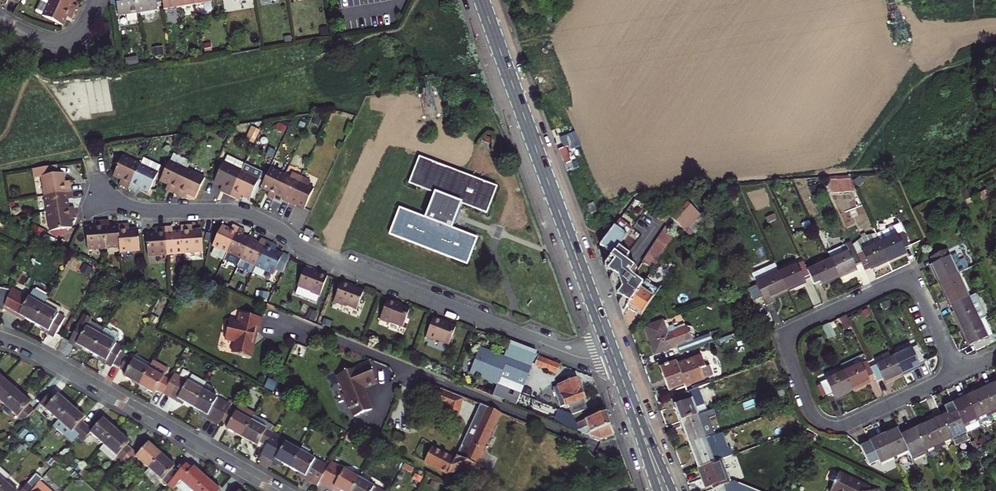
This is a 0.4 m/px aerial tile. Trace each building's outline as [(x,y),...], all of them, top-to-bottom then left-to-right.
[(71,12),(47,1),(44,0),(41,0),(35,13),(59,24),(62,18),(63,15),(68,18),(71,12)] [(47,1),(71,12),(74,4),(69,2),(70,0),(47,0),(47,1)] [(116,6),(116,8),(136,5),(135,0),(109,0),(110,7),(116,6)] [(255,145),(260,131),(251,128),(246,141),(255,145)] [(247,160),(250,153),(231,145),(228,151),(236,155),(247,160)] [(128,174),(126,178),(132,181),(144,154),(127,146),(116,168),(128,174)] [(228,151),(218,171),(227,176),(236,155),(228,151)] [(172,186),(177,188),(189,162),(171,153),(161,173),(175,180),(172,186)] [(152,183),(162,163),(144,154),(132,181),(131,181),(137,184),(140,178),(152,183)] [(228,177),(226,182),(235,185),(247,160),(236,155),(227,176),(228,177)] [(464,270),(474,243),(446,232),(453,216),(457,205),(485,216),(496,189),(413,156),(403,183),(430,194),(419,221),(392,211),(381,238),(464,270)] [(265,168),(247,160),(235,185),(245,190),(247,185),(256,189),(265,168)] [(34,175),(41,174),(44,193),(72,188),(70,175),(65,176),(64,170),(58,171),(57,162),(33,166),(34,175)] [(177,188),(184,192),(187,186),(198,190),(207,171),(189,162),(177,188)] [(285,177),(270,171),(262,188),(269,191),(267,197),(274,201),(277,195),(285,177)] [(290,180),(285,177),(277,195),(285,198),(284,201),(290,203),(301,179),(292,175),(290,180)] [(848,175),(825,177),(832,193),(856,191),(848,175)] [(307,189),(310,183),(301,179),(290,203),(296,206),(297,204),(304,207),(306,203),(314,207),(319,195),(307,189)] [(44,193),(47,208),(69,204),(68,195),(73,194),(72,188),(44,193)] [(76,215),(74,203),(69,204),(47,208),(50,227),(72,224),(71,216),(76,215)] [(588,204),(591,214),(597,212),(593,203),(588,204)] [(672,220),(683,230),(685,232),(701,215),(688,203),(672,220)] [(716,212),(721,222),(730,217),(725,207),(716,212)] [(105,245),(121,244),(119,220),(110,221),(110,216),(102,217),(105,245)] [(87,223),(89,246),(105,245),(102,217),(96,217),(96,222),(87,223)] [(130,223),(129,219),(119,220),(121,244),(121,249),(141,247),(138,223),(130,223)] [(606,237),(600,245),(606,250),(612,255),(615,251),(632,230),(619,220),(606,237)] [(897,235),(903,232),(899,223),(876,234),(880,243),(897,235)] [(175,230),(175,224),(167,225),(168,253),(184,252),(183,229),(175,230)] [(205,250),(204,228),(194,228),(194,224),(182,225),(183,229),(184,252),(205,250)] [(167,225),(155,226),(156,231),(147,232),(149,254),(168,253),(167,225)] [(222,225),(212,247),(217,249),(228,254),(240,229),(233,225),(231,230),(227,228),(222,225)] [(654,268),(678,234),(666,225),(643,260),(654,268)] [(316,232),(308,228),(306,232),(311,234),(311,235),(314,236),(316,232)] [(247,232),(240,229),(228,254),(242,261),(252,239),(248,238),(245,236),(247,232)] [(897,235),(880,243),(888,260),(897,256),(905,252),(904,249),(910,246),(903,232),(897,235)] [(853,245),(861,263),(863,267),(869,265),(871,268),(880,264),(888,260),(880,243),(876,234),(865,236),(864,234),(861,236),(862,238),(853,245)] [(256,242),(252,239),(242,261),(239,268),(253,275),(268,242),(262,239),(260,243),(256,242)] [(277,246),(268,242),(253,275),(262,279),(266,272),(274,276),(276,271),(283,274),(290,258),(275,250),(277,246)] [(854,266),(861,263),(853,245),(851,242),(828,253),(831,260),(839,277),(847,273),(856,269),(854,266)] [(224,262),(228,254),(217,249),(213,256),(224,262)] [(632,264),(615,251),(612,255),(605,265),(606,270),(615,272),(620,285),(615,294),(622,299),(630,304),(644,282),(627,271),(632,264)] [(936,273),(940,282),(957,274),(949,257),(946,251),(933,257),(936,263),(932,265),(936,273)] [(830,281),(839,277),(831,260),(807,271),(809,276),(814,284),(820,282),(822,285),(830,281)] [(803,262),(780,273),(788,290),(796,286),(805,282),(803,279),(809,276),(807,271),(803,262)] [(773,296),(788,290),(780,273),(775,263),(752,274),(756,284),(766,306),(771,304),(775,301),(773,296)] [(87,269),(78,265),(76,270),(84,275),(87,269)] [(315,312),(318,304),(320,305),(331,279),(321,275),(321,277),(307,272),(294,303),(315,312)] [(957,274),(940,282),(945,294),(951,305),(968,297),(957,274)] [(648,281),(646,279),(644,282),(630,304),(627,308),(634,312),(641,317),(658,291),(647,283),(648,281)] [(145,296),(147,292),(133,284),(130,289),(136,292),(137,291),(145,296)] [(354,288),(346,285),(337,306),(347,310),(348,308),(359,313),(366,296),(353,290),(354,288)] [(32,325),(43,302),(46,297),(32,290),(27,298),(8,287),(7,291),(1,312),(17,320),(20,322),(21,319),(32,325)] [(968,297),(951,305),(956,317),(962,329),(979,321),(985,319),(986,318),(975,294),(968,297)] [(32,325),(43,331),(42,333),(45,334),(53,339),(63,320),(56,316),(59,311),(43,302),(32,325)] [(405,331),(412,314),(402,310),(397,308),(398,306),(390,303),(381,323),(392,328),(393,326),(405,331)] [(237,314),(235,325),(226,323),(222,341),(232,343),(229,353),(248,357),(251,346),(249,344),(251,333),(256,334),(259,319),(237,314)] [(80,349),(91,355),(104,331),(90,323),(92,319),(85,315),(68,345),(74,348),(79,351),(80,349)] [(979,321),(962,329),(966,338),(970,346),(973,345),(976,351),(995,342),(985,319),(979,321)] [(450,349),(457,332),(448,328),(443,326),(444,324),(436,321),(427,342),(439,346),(439,345),(450,349)] [(676,347),(679,355),(705,345),(702,337),(693,341),(691,336),(692,334),(693,333),(693,332),(693,330),(692,329),(690,327),(689,327),(688,327),(668,334),(666,330),(668,328),(666,322),(663,321),(645,328),(650,341),(655,355),(664,351),(664,353),(669,351),(669,350),(676,347)] [(91,355),(103,361),(101,364),(111,369),(122,349),(115,345),(119,339),(119,336),(118,336),(119,335),(115,332),(114,334),(113,333),(111,335),(104,331),(91,355)] [(378,335),(372,332),(369,337),(376,340),(378,335)] [(911,349),(894,357),(902,375),(910,371),(919,367),(917,363),(924,360),(917,346),(911,349)] [(529,370),(484,351),(474,376),(520,395),(529,370)] [(844,372),(852,389),(860,385),(869,381),(867,378),(873,375),(870,368),(864,355),(840,365),(844,372)] [(197,359),(191,356),(186,365),(192,368),(197,359)] [(684,384),(685,386),(713,376),(709,366),(705,368),(701,356),(678,365),(676,361),(660,367),(664,378),(668,390),(684,384)] [(873,375),(877,382),(883,379),(885,383),(893,379),(902,375),(894,357),(870,368),(873,375)] [(132,363),(148,372),(151,368),(134,358),(132,363)] [(139,387),(148,372),(132,363),(125,359),(118,371),(126,376),(124,379),(132,383),(139,387)] [(341,386),(347,402),(349,401),(356,420),(374,413),(365,389),(377,385),(368,359),(338,370),(344,385),(341,386)] [(559,378),(563,370),(542,362),(539,370),(559,378)] [(151,368),(148,372),(139,387),(149,393),(154,396),(156,392),(163,396),(163,395),(170,384),(163,381),(168,374),(152,365),(151,368)] [(523,397),(534,371),(529,370),(520,395),(522,396),(523,397)] [(470,386),(518,406),(520,402),(522,396),(520,395),(474,376),(460,371),(457,380),(470,386)] [(852,389),(844,372),(820,383),(827,397),(833,394),(835,398),(843,393),(852,389)] [(14,386),(10,383),(1,375),(0,376),(0,400),(1,401),(14,386)] [(175,376),(170,384),(163,395),(177,403),(181,405),(182,403),(193,409),(207,385),(192,377),(188,383),(175,376)] [(275,382),(267,378),(262,386),(270,390),(275,382)] [(995,411),(995,390),(993,382),(989,384),(984,386),(985,388),(980,390),(991,414),(995,411)] [(213,389),(207,385),(193,409),(204,415),(203,418),(207,420),(220,428),(223,422),(230,410),(231,409),(235,403),(232,401),(228,407),(211,396),(213,392),(213,389)] [(581,395),(577,385),(555,393),(561,410),(568,408),(568,409),(585,403),(586,403),(583,394),(581,395)] [(24,401),(26,398),(24,395),(14,386),(1,401),(20,417),(29,406),(24,401)] [(55,391),(52,395),(45,388),(35,399),(54,416),(67,403),(61,397),(55,391)] [(681,421),(705,412),(696,389),(672,398),(676,409),(681,421)] [(969,393),(965,395),(977,420),(991,414),(980,390),(974,393),(973,391),(969,393)] [(443,391),(437,409),(459,417),(465,400),(443,391)] [(977,420),(965,395),(961,397),(952,401),(963,426),(977,420)] [(966,433),(963,426),(952,401),(943,405),(946,412),(945,412),(941,414),(953,439),(966,433)] [(562,422),(520,402),(518,406),(561,425),(562,422)] [(78,413),(67,403),(54,416),(73,433),(84,422),(78,417),(80,415),(78,413)] [(568,409),(570,416),(588,409),(585,403),(568,409)] [(493,407),(485,404),(469,435),(489,445),(495,433),(483,428),(493,407)] [(493,407),(483,428),(495,433),(505,412),(493,407)] [(236,414),(252,424),(255,419),(239,409),(236,414)] [(715,435),(709,419),(716,416),(714,409),(705,412),(681,421),(685,433),(689,445),(715,435)] [(236,414),(230,410),(223,422),(230,427),(228,430),(233,433),(243,440),(252,424),(236,414)] [(103,414),(91,427),(104,439),(116,426),(112,421),(103,414)] [(934,420),(928,422),(939,446),(953,439),(941,414),(937,416),(933,418),(934,420)] [(581,434),(603,445),(616,439),(608,416),(600,419),(578,427),(581,434)] [(259,445),(266,449),(274,437),(270,435),(273,430),(255,419),(252,424),(243,440),(254,447),(257,448),(259,445)] [(80,440),(90,428),(84,422),(73,433),(80,440)] [(918,425),(914,427),(926,452),(939,446),(928,422),(923,425),(922,423),(918,425)] [(581,434),(578,427),(572,424),(570,429),(581,434)] [(126,435),(116,426),(104,439),(122,456),(132,446),(127,441),(130,438),(126,435)] [(926,452),(914,427),(910,429),(906,431),(906,432),(900,435),(909,453),(912,459),(926,452)] [(909,453),(900,435),(897,428),(891,431),(891,429),(887,431),(883,433),(895,460),(909,453)] [(698,468),(721,459),(723,459),(738,453),(736,446),(727,449),(722,433),(715,435),(689,445),(694,457),(698,468)] [(895,460),(883,433),(872,438),(869,440),(870,442),(861,447),(869,466),(879,461),(881,467),(895,460)] [(955,444),(968,437),(966,433),(953,439),(955,444)] [(489,445),(469,435),(459,454),(480,464),(489,445)] [(810,436),(808,442),(815,445),(818,439),(810,436)] [(285,466),(292,470),(302,454),(274,437),(266,449),(263,455),(280,466),(282,463),(285,466)] [(417,456),(428,461),(434,449),(436,446),(422,439),(420,444),(422,446),(417,456)] [(136,453),(149,465),(161,452),(157,447),(148,440),(138,452),(132,446),(122,456),(128,462),(136,453)] [(428,461),(441,468),(448,455),(434,449),(428,461)] [(173,467),(175,465),(172,461),(161,452),(149,465),(167,482),(178,471),(173,467)] [(330,471),(302,454),(292,470),(303,476),(301,479),(305,481),(319,489),(322,484),(330,471)] [(456,460),(458,461),(452,474),(480,465),(480,464),(459,454),(456,460)] [(458,461),(456,460),(448,455),(441,468),(452,474),(458,461)] [(725,485),(730,484),(721,459),(698,468),(702,479),(705,489),(713,486),(714,490),(725,485)] [(201,471),(194,465),(192,467),(187,462),(178,471),(167,482),(173,488),(181,479),(194,490),(207,477),(201,471)] [(22,482),(0,464),(0,473),(4,477),(17,488),(22,482)] [(361,481),(333,465),(330,471),(322,484),(334,490),(356,490),(361,481)] [(869,487),(839,473),(830,490),(870,490),(869,487)] [(41,478),(36,474),(30,481),(35,485),(41,478)] [(4,477),(0,482),(0,490),(14,490),(17,488),(4,477)] [(194,490),(195,490),(218,490),(220,489),(216,486),(207,477),(194,490)] [(26,478),(22,482),(17,488),(21,490),(22,490),(30,481),(26,478)] [(35,485),(30,481),(22,490),(41,490),(35,485)] [(361,481),(356,490),(378,490),(361,481)] [(735,482),(730,484),(725,485),(727,490),(757,490),(735,482)]
